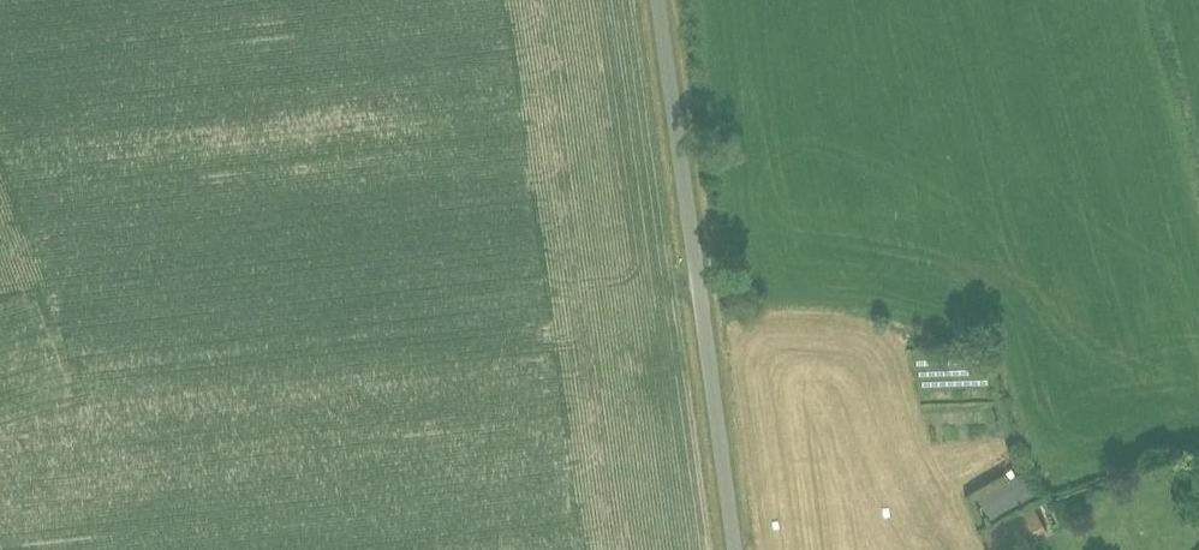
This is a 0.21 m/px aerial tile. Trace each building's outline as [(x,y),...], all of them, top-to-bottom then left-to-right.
[(988,516),(1032,491),(1022,472),(978,497),(988,516)] [(1048,532),(1035,504),(982,532),(992,549),(1016,549),(1048,532)]
